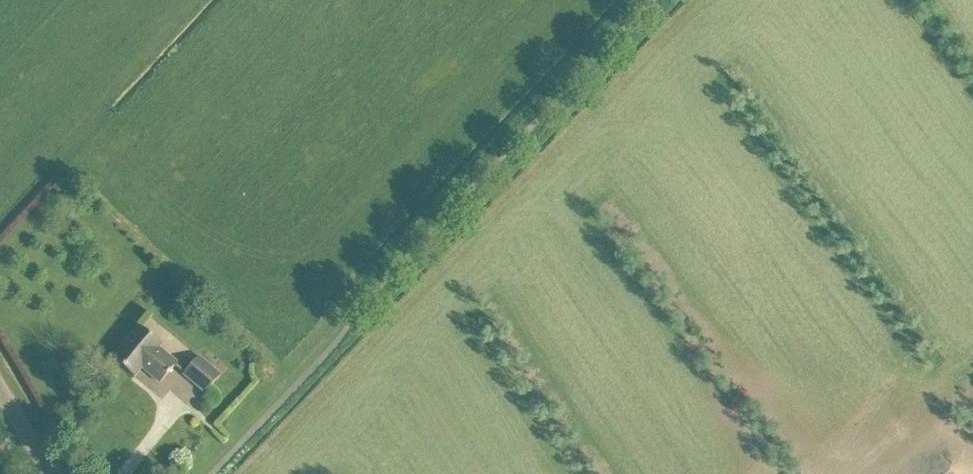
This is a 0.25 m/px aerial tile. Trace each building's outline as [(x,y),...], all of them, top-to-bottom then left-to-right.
[(139,327),(112,360),(134,378),(141,368),(160,384),(176,364),(158,349),(161,345),(139,327)] [(199,356),(183,375),(204,394),(221,375),(199,356)]
